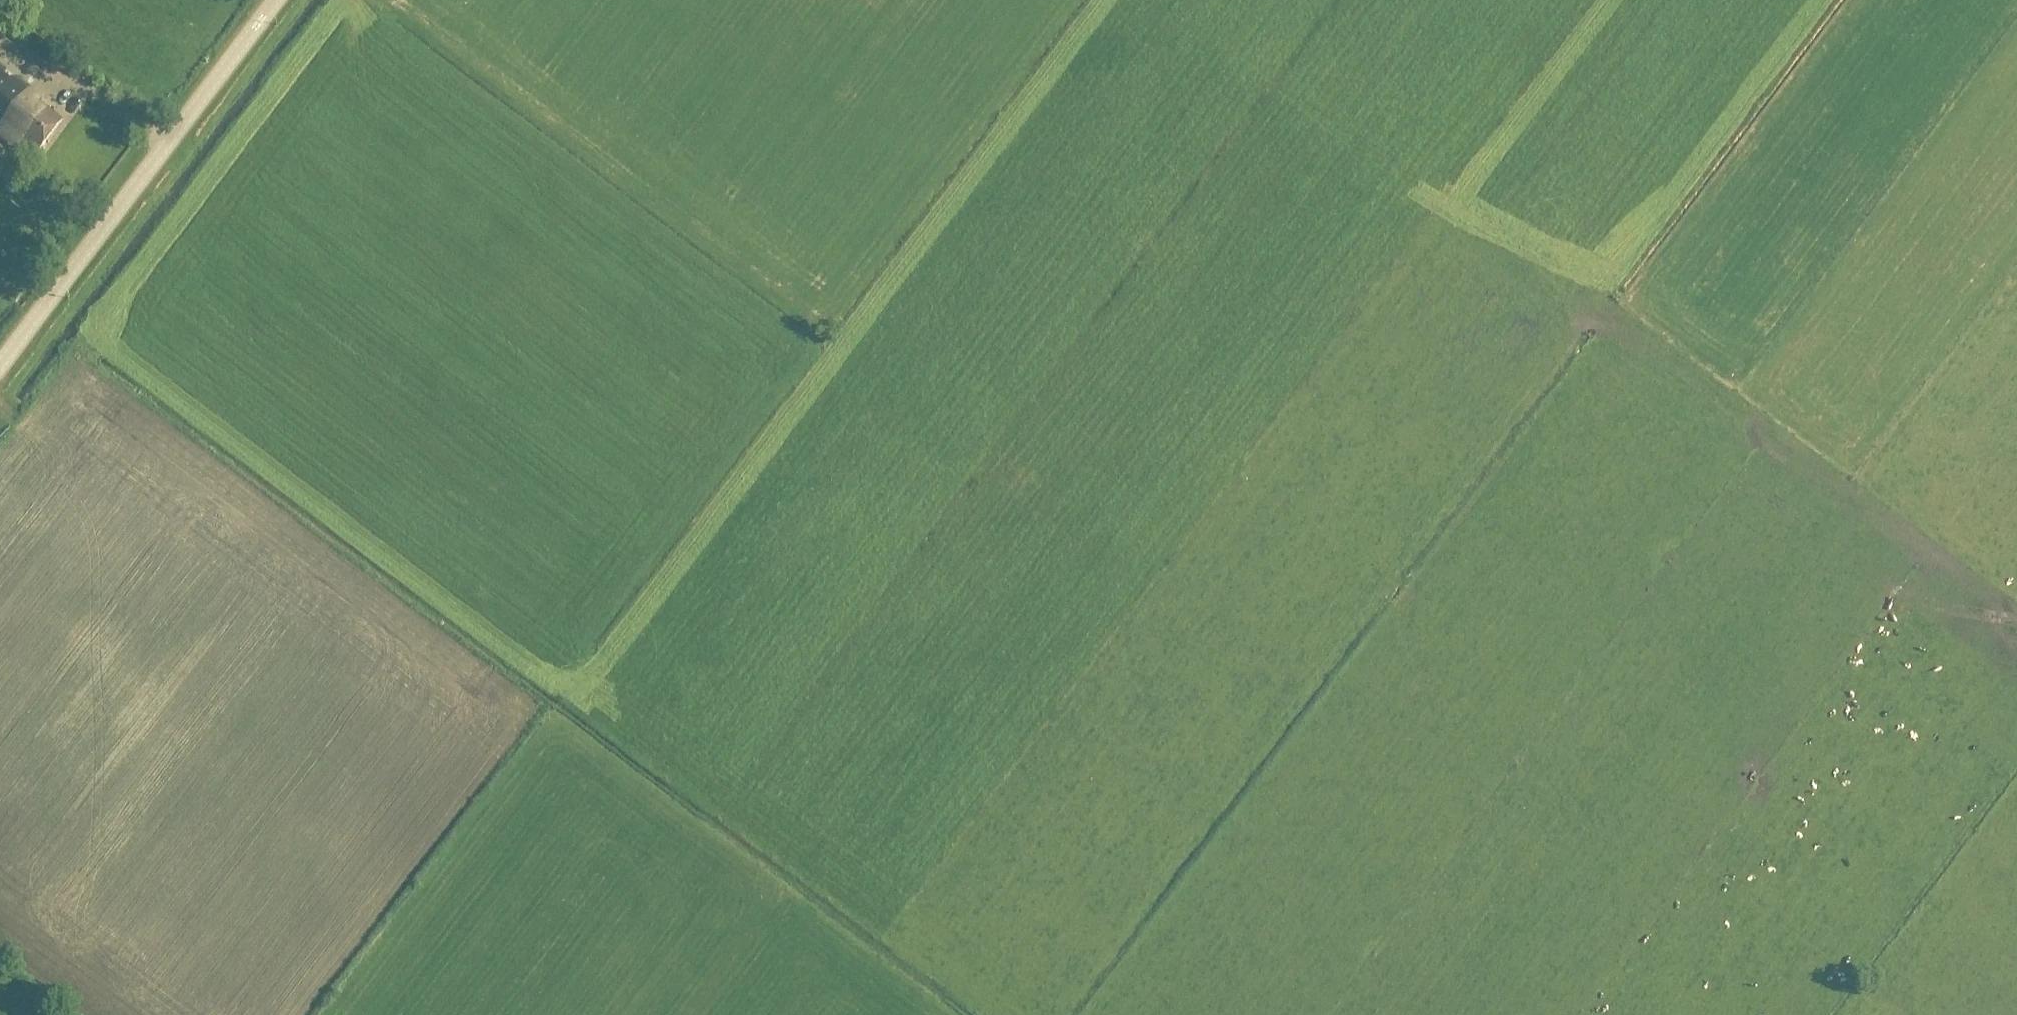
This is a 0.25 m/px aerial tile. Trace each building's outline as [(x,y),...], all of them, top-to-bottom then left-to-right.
[(21,33),(12,44),(35,62),(44,51),(21,33)] [(61,126),(36,106),(39,103),(0,72),(0,141),(15,153),(20,147),(35,159),(61,126)]
